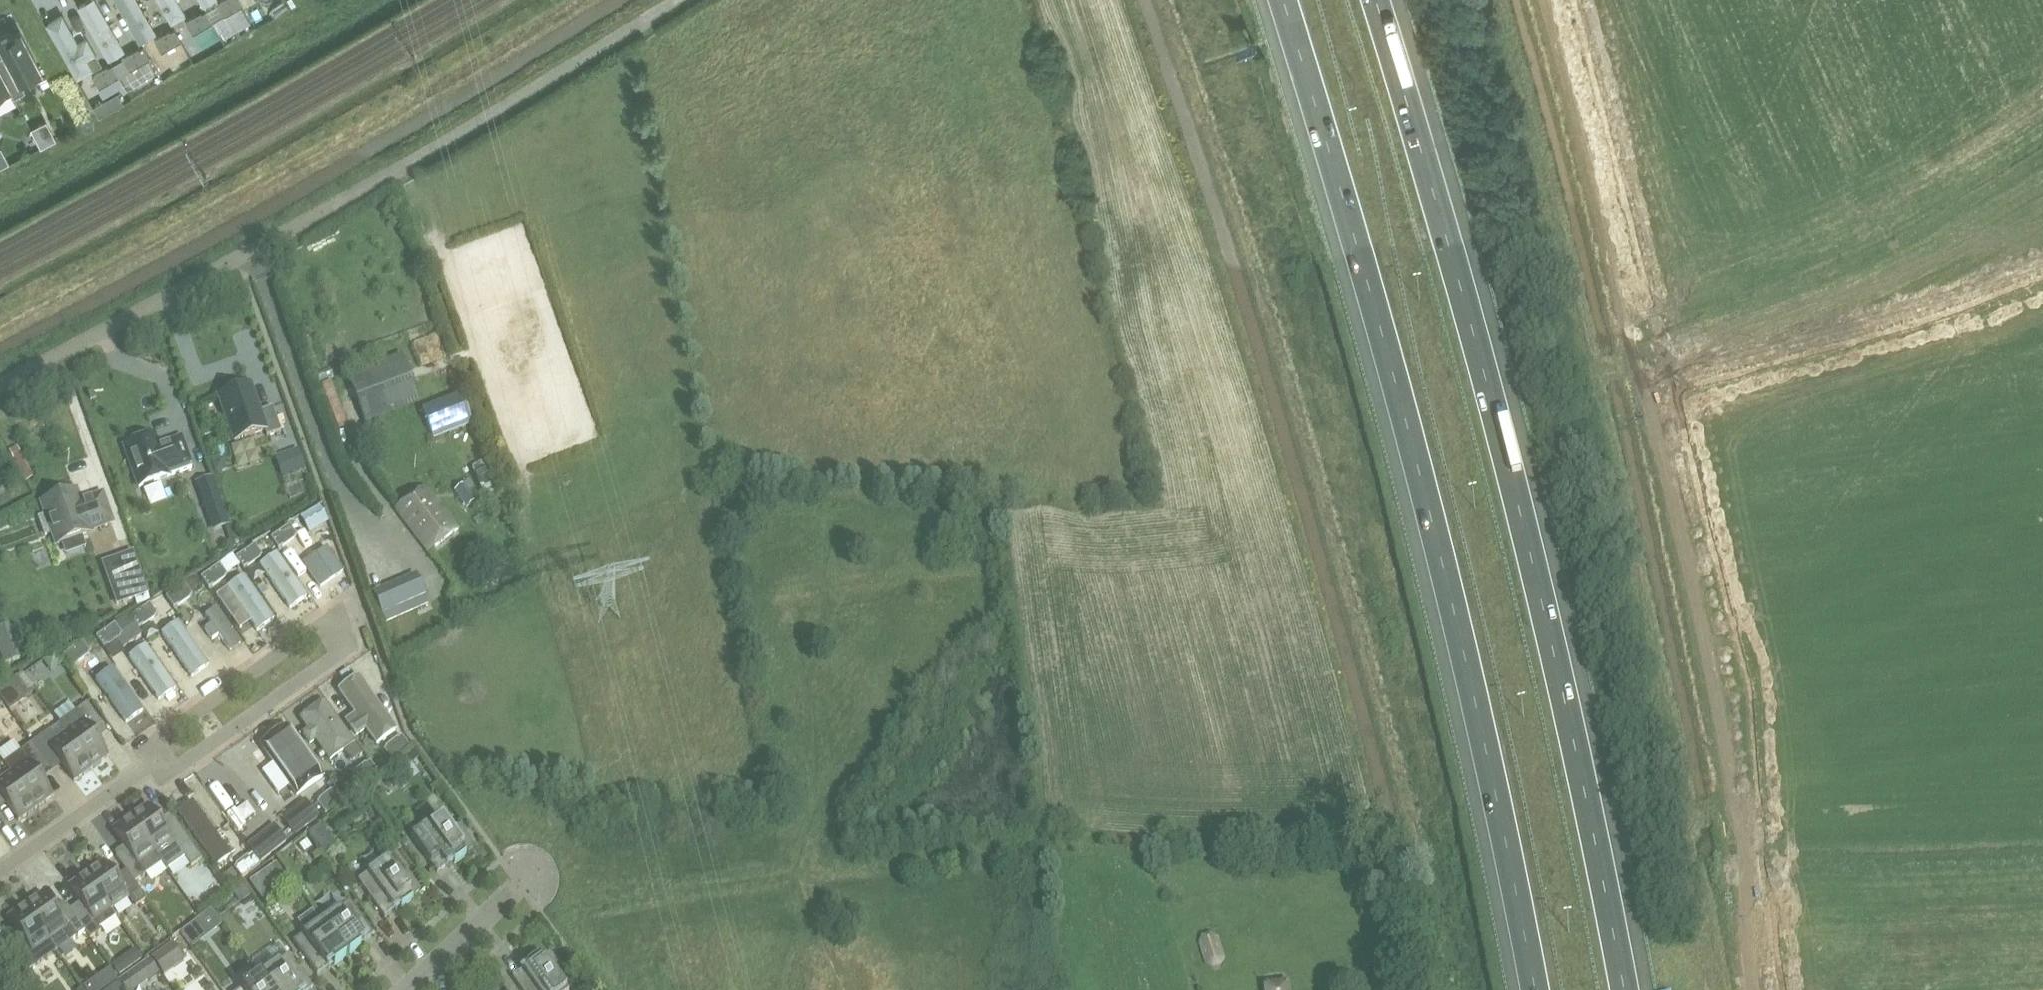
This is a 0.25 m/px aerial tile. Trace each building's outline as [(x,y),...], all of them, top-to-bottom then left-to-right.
[(106,59),(128,47),(102,0),(94,0),(78,9),(106,59)] [(140,44),(158,35),(140,0),(118,0),(140,44)] [(191,17),(182,0),(158,0),(171,28),(191,17)] [(241,0),(223,0),(217,4),(223,15),(243,4),(241,0)] [(242,4),(223,15),(213,21),(223,38),(252,21),(242,4)] [(212,22),(205,10),(185,21),(192,33),(212,22)] [(49,25),(81,80),(97,70),(65,16),(49,25)] [(161,51),(181,40),(174,28),(154,39),(161,51)] [(12,93),(13,96),(25,91),(23,87),(43,76),(20,31),(12,35),(10,31),(0,37),(0,44),(13,69),(3,75),(12,93)] [(130,69),(150,58),(143,46),(123,57),(130,69)] [(99,87),(118,76),(112,64),(92,75),(99,87)] [(12,93),(3,75),(0,70),(0,99),(12,93)] [(117,92),(93,106),(98,116),(123,102),(117,92)] [(352,383),(363,415),(420,396),(409,364),(352,383)] [(250,386),(218,397),(234,442),(264,431),(266,437),(281,432),(272,407),(259,412),(250,386)] [(154,435),(124,446),(124,447),(139,487),(192,468),(181,438),(165,444),(166,446),(159,449),(154,435)] [(298,448),(274,457),(281,476),(305,468),(298,448)] [(209,520),(224,514),(211,478),(200,482),(207,500),(202,501),(209,520)] [(465,484),(454,491),(467,507),(476,500),(465,484)] [(424,488),(395,510),(428,552),(458,529),(440,505),(439,507),(424,488)] [(39,518),(45,535),(53,532),(58,544),(89,533),(88,530),(111,522),(101,496),(86,501),(87,504),(80,507),(74,491),(43,502),(47,515),(39,518)] [(299,518),(308,533),(327,522),(318,507),(299,518)] [(270,538),(278,549),(297,536),(289,525),(270,538)] [(336,581),(308,538),(296,546),(324,588),(336,581)] [(236,558),(243,569),(262,556),(254,545),(236,558)] [(103,563),(112,590),(118,588),(123,602),(147,594),(133,553),(103,563)] [(310,600),(283,554),(261,567),(288,613),(310,600)] [(201,578),(208,589),(227,576),(219,565),(201,578)] [(372,593),(380,612),(421,595),(413,576),(372,593)] [(276,622),(245,578),(228,591),(259,634),(276,622)] [(166,597),(173,609),(192,596),(184,584),(166,597)] [(131,617),(138,628),(157,615),(149,604),(131,617)] [(243,632),(230,610),(219,617),(233,638),(243,632)] [(96,637),(103,648),(122,635),(116,625),(114,624),(96,637)] [(212,669),(184,625),(165,637),(193,681),(212,669)] [(64,655),(71,666),(90,653),(82,642),(64,655)] [(160,708),(180,696),(151,648),(131,660),(160,708)] [(45,661),(47,663),(63,665),(66,663),(58,651),(45,661)] [(24,671),(9,682),(22,700),(37,690),(24,671)] [(127,725),(144,714),(117,671),(99,682),(127,725)] [(340,696),(380,749),(400,734),(360,681),(340,696)] [(76,711),(60,722),(93,767),(94,766),(95,768),(102,762),(101,761),(109,756),(99,742),(93,734),(103,728),(104,730),(105,729),(87,703),(76,711)] [(297,723),(323,760),(337,750),(312,713),(297,723)] [(50,730),(31,743),(49,768),(50,768),(49,766),(58,760),(63,767),(74,781),(84,774),(85,775),(92,770),(91,769),(93,767),(60,722),(59,723),(66,733),(56,739),(50,730)] [(259,751),(294,795),(311,781),(277,737),(259,751)] [(384,749),(383,751),(392,761),(410,747),(401,737),(384,749)] [(20,751),(3,763),(10,773),(36,808),(37,807),(38,808),(45,803),(44,802),(53,796),(43,782),(38,774),(47,768),(48,769),(49,768),(31,743),(20,751)] [(415,749),(398,762),(404,769),(421,757),(415,749)] [(369,762),(351,776),(360,786),(378,772),(369,762)] [(3,799),(8,807),(18,821),(27,814),(28,815),(35,810),(34,809),(36,808),(10,773),(0,780),(0,801),(3,799)] [(335,789),(317,803),(325,814),(343,800),(335,789)] [(284,819),(298,836),(322,817),(308,800),(284,819)] [(177,816),(214,869),(232,857),(194,804),(177,816)] [(131,816),(130,817),(156,853),(163,863),(167,869),(184,857),(191,867),(202,860),(189,841),(172,817),(171,818),(172,820),(163,826),(162,825),(148,805),(139,811),(138,810),(131,815),(131,816)] [(440,816),(411,837),(437,873),(438,872),(452,861),(454,864),(468,855),(466,852),(474,847),(461,828),(453,834),(440,816)] [(121,823),(112,830),(126,849),(127,851),(118,858),(117,856),(116,857),(128,874),(134,883),(145,875),(161,863),(163,863),(156,853),(130,817),(129,818),(128,817),(121,822),(121,823)] [(319,845),(330,837),(321,824),(310,832),(319,845)] [(286,843),(272,825),(249,844),(263,861),(286,843)] [(252,854),(234,868),(242,879),(260,865),(252,854)] [(387,859),(358,880),(384,917),(385,916),(385,915),(399,905),(401,908),(415,899),(413,896),(421,890),(407,872),(400,878),(387,859)] [(87,873),(85,874),(111,910),(129,898),(135,907),(146,900),(134,883),(128,874),(127,874),(128,876),(119,883),(118,881),(104,861),(94,868),(93,867),(86,872),(87,873)] [(77,880),(68,886),(82,906),(83,908),(74,914),(73,912),(72,913),(85,932),(90,939),(101,932),(98,928),(115,916),(111,910),(85,874),(84,875),(83,874),(76,879),(77,880)] [(25,905),(24,906),(50,942),(57,951),(73,939),(85,932),(72,913),(67,905),(66,906),(67,908),(57,914),(56,913),(42,893),(32,900),(32,899),(25,904),(25,905)] [(350,901),(322,921),(348,957),(360,948),(358,945),(372,935),(374,934),(350,901)] [(15,912),(7,918),(21,937),(22,939),(13,946),(11,944),(10,945),(28,971),(39,963),(57,951),(50,942),(24,906),(22,907),(22,906),(15,911),(15,912)] [(334,966),(348,957),(322,921),(293,942),(317,975),(318,974),(332,963),(334,966)] [(195,922),(181,932),(191,945),(204,934),(195,922)] [(1203,930),(1204,933),(1199,935),(1197,942),(1204,964),(1211,969),(1214,968),(1215,971),(1222,969),(1221,965),(1226,959),(1219,936),(1212,932),(1210,928),(1203,930)] [(172,943),(151,957),(163,974),(174,966),(170,961),(180,954),(172,943)] [(252,963),(261,975),(272,989),(309,989),(311,989),(312,988),(288,955),(287,956),(279,944),(252,963)] [(563,971),(550,953),(542,958),(540,956),(527,965),(529,968),(515,978),(514,978),(513,979),(521,989),(565,989),(555,976),(563,971)] [(120,959),(112,965),(119,975),(127,969),(120,959)] [(148,960),(139,966),(148,980),(158,973),(148,960)] [(109,968),(100,974),(109,986),(118,980),(109,968)] [(119,981),(125,989),(134,989),(138,987),(129,974),(119,981)] [(261,975),(239,989),(272,989),(261,975)]
